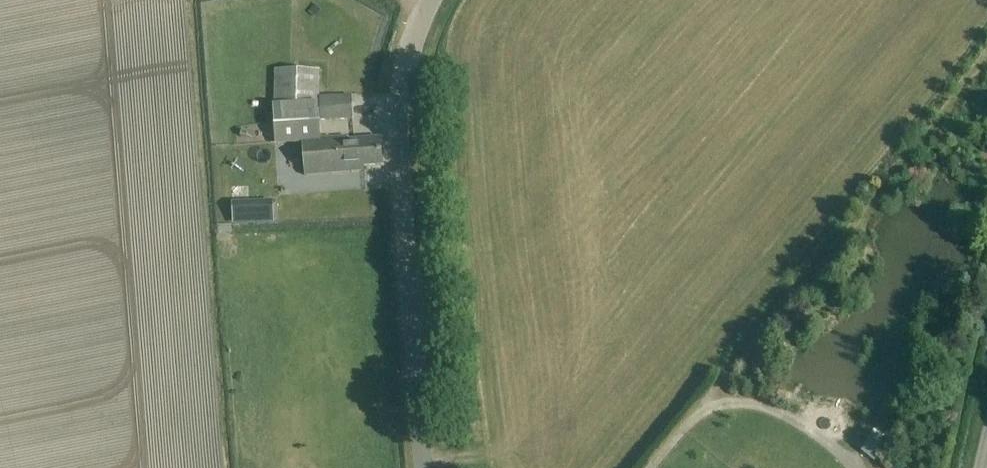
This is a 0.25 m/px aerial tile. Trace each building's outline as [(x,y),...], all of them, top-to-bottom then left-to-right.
[(320,96),(319,70),(273,72),(276,143),(303,142),(304,175),(364,173),(363,166),(381,165),(381,140),(343,142),(343,139),(321,139),(320,121),(353,120),(352,95),(320,96)] [(272,169),(272,186),(284,185),(283,169),(272,169)] [(307,189),(304,211),(315,213),(318,191),(307,189)]
